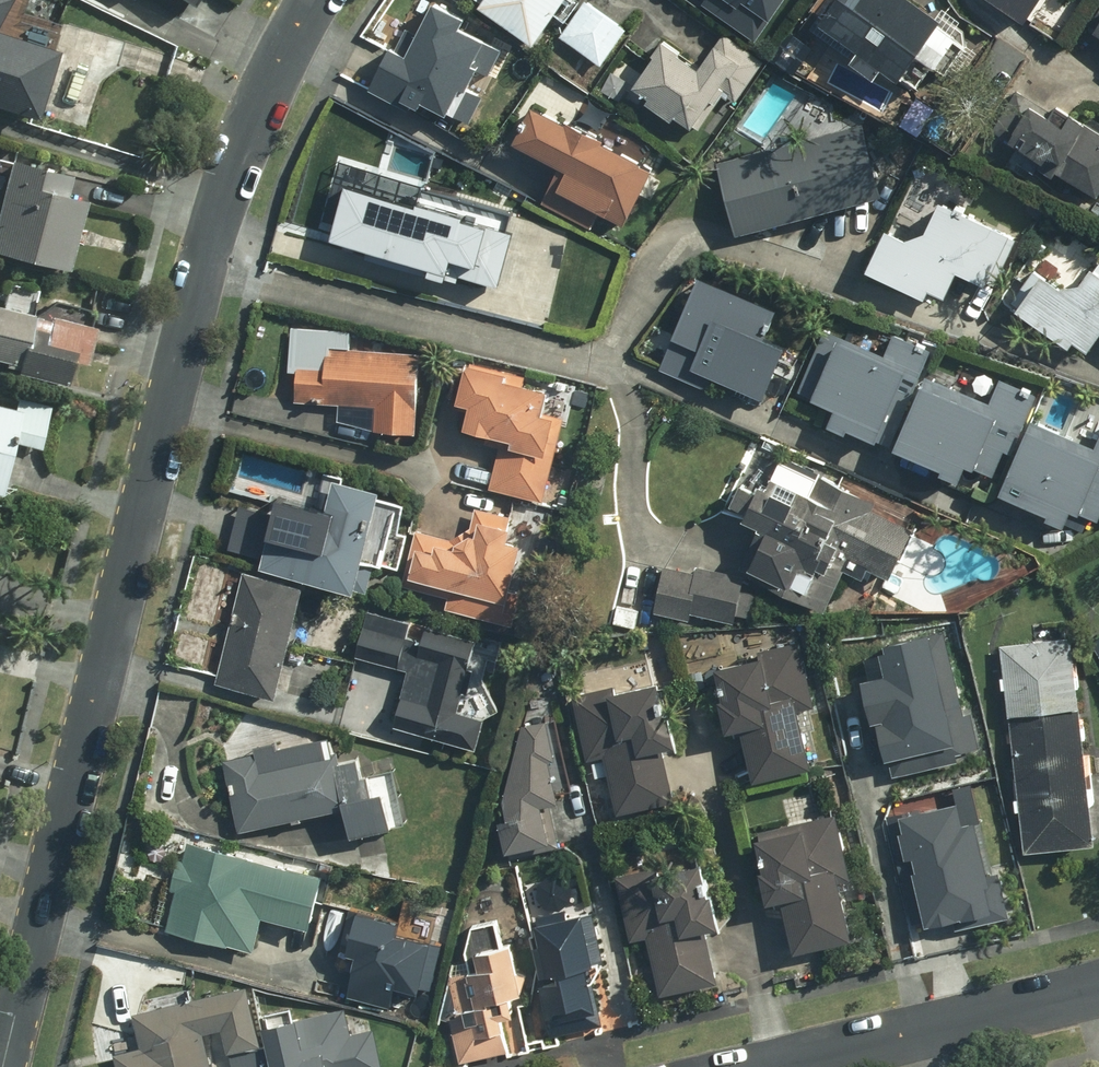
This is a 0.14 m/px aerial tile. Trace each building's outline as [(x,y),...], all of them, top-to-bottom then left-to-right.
[(43,112),(62,42),(2,25),(15,0),(0,0),(0,100),(43,112)] [(179,15),(188,0),(155,0),(179,15)] [(489,2),(544,39),(571,0),(490,0),(489,2)] [(776,18),(788,0),(748,0),(776,18)] [(867,45),(859,57),(883,72),(891,60),(914,75),(954,14),(933,0),(843,0),(829,20),(867,45)] [(1039,14),(1048,0),(1017,0),(1039,14)] [(489,88),(472,80),(493,37),(440,11),(419,53),(399,44),(379,86),(416,104),(422,93),(473,118),(489,88)] [(1089,38),(1098,44),(1098,21),(1089,38)] [(639,77),(658,90),(654,96),(682,116),(687,109),(704,121),(725,89),(738,98),(765,58),(729,33),(707,65),(666,38),(639,77)] [(1064,102),(1060,109),(1021,88),(998,131),(1098,187),(1098,122),(1064,102)] [(661,162),(543,102),(525,137),(568,159),(546,203),(596,228),(608,205),(633,218),(661,162)] [(873,120),(724,159),(743,231),(892,191),(873,120)] [(427,179),(341,154),(324,214),(338,218),(333,235),(484,279),(500,222),(421,199),(427,179)] [(0,217),(0,248),(76,267),(93,197),(71,192),(76,171),(15,156),(0,217)] [(956,290),(967,266),(998,280),(1022,229),(952,196),(931,239),(898,224),(878,267),(937,294),(942,284),(956,290)] [(1092,278),(1071,282),(1041,263),(1016,299),(1079,341),(1083,337),(1098,348),(1098,269),(1092,278)] [(712,386),(719,370),(774,392),(795,340),(778,332),(790,303),(708,269),(667,368),(712,386)] [(0,304),(0,357),(22,362),(37,312),(0,304)] [(54,326),(40,322),(28,370),(69,380),(79,344),(51,337),(54,326)] [(295,367),(303,367),(302,400),(347,402),(346,421),(422,424),(425,345),(356,343),(356,327),(296,325),(295,367)] [(846,404),(839,421),(857,429),(860,422),(897,438),(937,346),(903,331),(893,354),(831,327),(805,386),(846,404)] [(569,418),(550,413),(556,385),(529,379),(531,372),(474,359),(466,398),(479,401),(474,424),(507,431),(494,485),(550,498),(569,418)] [(956,463),(953,468),(971,476),(978,460),(1009,473),(1045,391),(1010,376),(1001,399),(939,372),(909,443),(956,463)] [(0,399),(0,488),(10,490),(21,440),(46,445),(55,404),(22,396),(20,403),(0,399)] [(1056,514),(1074,522),(1081,506),(1098,514),(1098,443),(1042,418),(1012,489),(1059,509),(1056,514)] [(919,525),(877,504),(879,500),(789,456),(758,518),(767,522),(746,564),(827,604),(855,549),(897,569),(919,525)] [(391,484),(344,473),(335,510),(284,499),(269,564),(367,586),(391,484)] [(517,623),(524,590),(519,589),(530,540),(516,537),(521,515),(479,505),(474,527),(457,537),(420,530),(408,584),(454,594),(451,608),(517,623)] [(667,561),(656,609),(693,617),(695,607),(738,617),(749,570),(700,559),(698,568),(667,561)] [(311,583),(248,568),(220,680),(284,695),(311,583)] [(358,655),(412,668),(399,722),(486,743),(494,712),(465,704),(470,683),(479,685),(484,662),(501,666),(507,641),(430,622),(426,637),(413,634),(416,621),(370,610),(358,655)] [(881,712),(895,772),(986,751),(976,705),(964,708),(944,624),(882,638),(889,667),(861,673),(871,714),(881,712)] [(1076,633),(1008,642),(1018,711),(1085,702),(1076,633)] [(819,700),(805,637),(764,647),(766,655),(723,664),(737,724),(749,722),(762,776),(820,763),(806,703),(819,700)] [(622,685),(578,695),(592,756),(611,752),(625,810),(683,796),(671,740),(684,737),(671,677),(623,688),(622,685)] [(1086,711),(1017,722),(1037,848),(1098,838),(1098,793),(1086,711)] [(572,787),(555,716),(524,725),(514,796),(504,798),(517,855),(560,845),(548,792),(572,787)] [(335,733),(284,745),(282,738),(262,743),(264,751),(244,756),(250,780),(237,783),(248,829),(357,803),(364,831),(404,822),(395,784),(379,788),(370,752),(342,759),(335,733)] [(895,814),(918,923),(953,915),(955,926),(1015,913),(1005,867),(990,870),(979,817),(965,820),(961,800),(895,814)] [(781,895),(792,892),(805,946),(861,932),(848,879),(860,876),(844,811),(765,830),(781,895)] [(333,872),(192,838),(172,923),(262,945),(270,913),(321,925),(333,872)] [(637,935),(654,931),(668,990),(728,975),(715,922),(731,918),(715,851),(622,873),(637,935)] [(598,969),(593,971),(592,964),(611,960),(598,904),(545,917),(557,969),(570,966),(572,975),(548,981),(560,1031),(610,1019),(598,969)] [(411,918),(368,908),(359,950),(367,952),(364,963),(360,962),(352,994),(399,1005),(403,984),(434,991),(446,940),(407,931),(411,918)] [(534,988),(523,940),(482,948),(487,967),(453,975),(461,1010),(455,1011),(465,1058),(517,1046),(509,1008),(524,1005),(521,991),(534,988)] [(212,1031),(229,1027),(235,1048),(270,1039),(254,982),(139,1012),(147,1044),(120,1051),(124,1066),(222,1066),(212,1031)] [(270,1026),(281,1066),(384,1066),(390,1065),(379,1025),(358,1031),(350,1004),(270,1026)]
